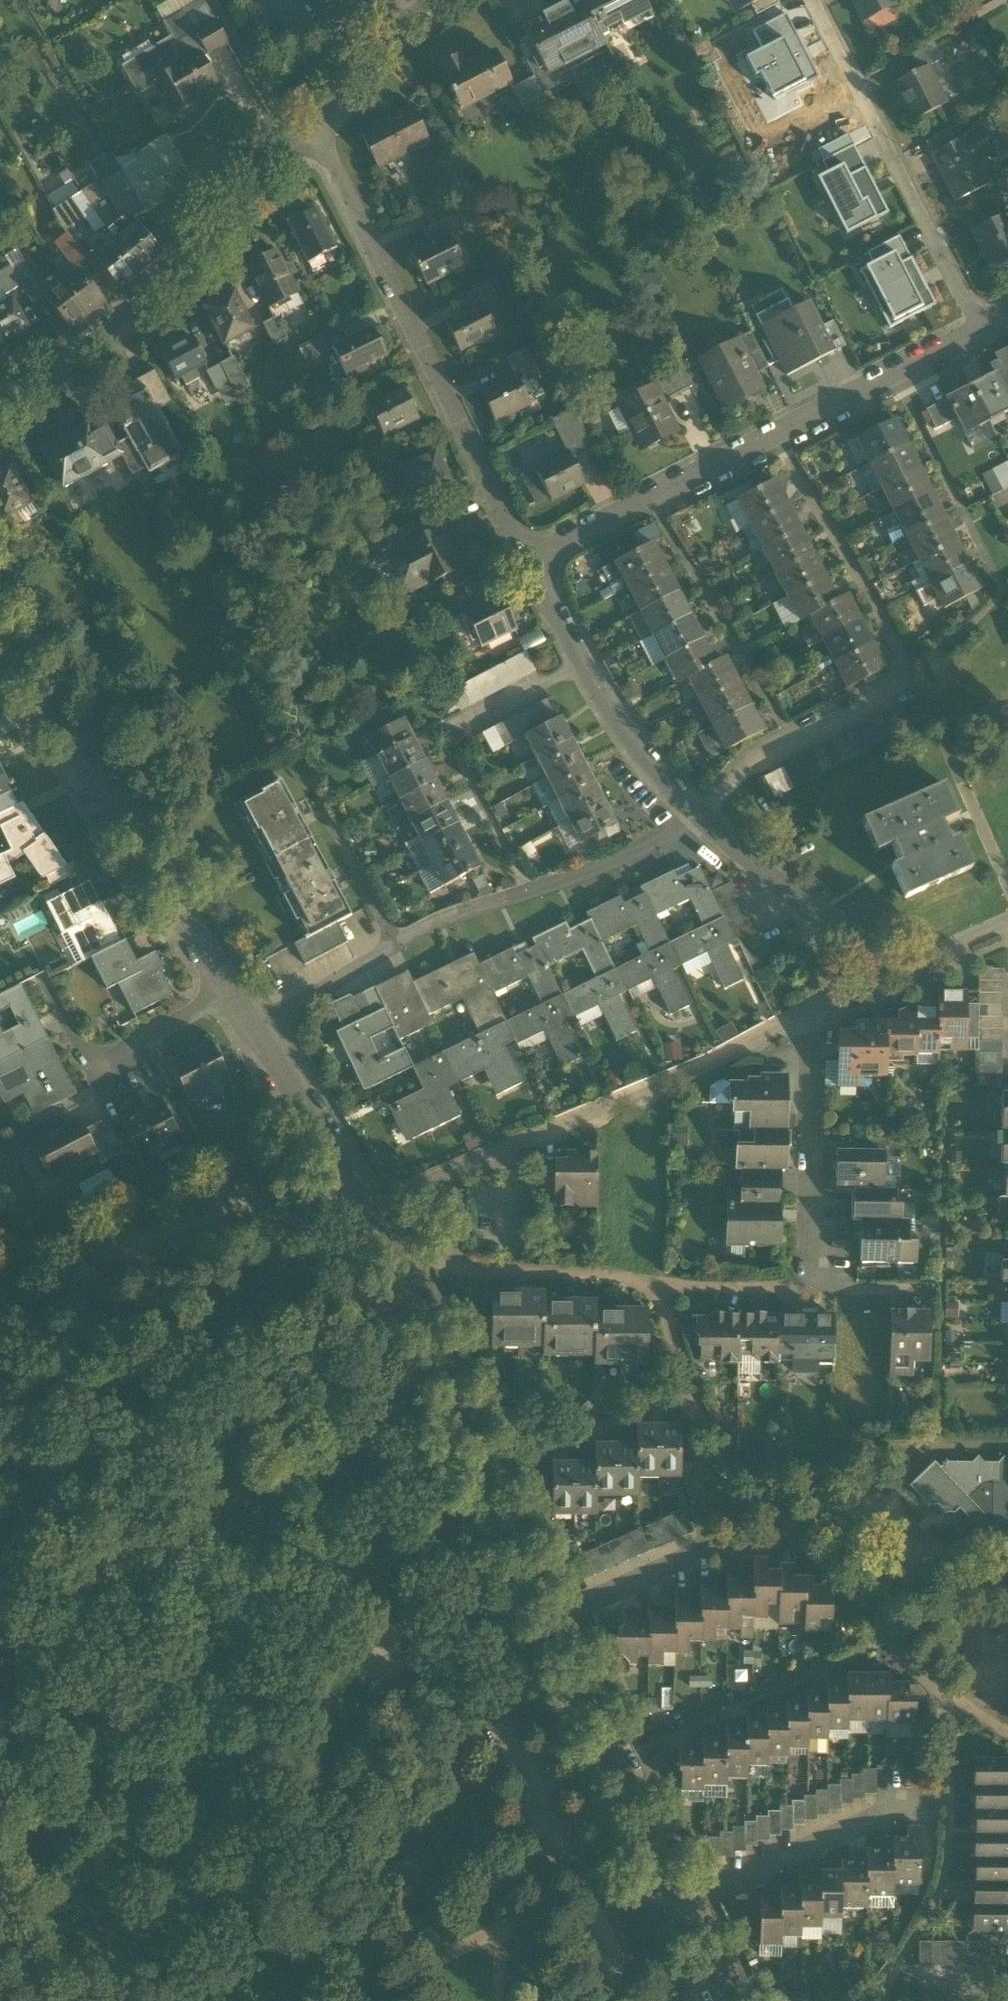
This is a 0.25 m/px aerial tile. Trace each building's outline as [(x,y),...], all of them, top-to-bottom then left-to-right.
[(163,22),(182,11),(201,0),(169,0),(155,8),(163,22)] [(208,56),(228,44),(203,0),(201,0),(182,11),(208,56)] [(601,38),(582,0),(575,0),(522,27),(529,40),(536,54),(552,86),(553,87),(574,77),(568,64),(605,46),(601,38)] [(601,38),(626,26),(628,31),(653,19),(644,0),(582,0),(601,38)] [(736,12),(751,5),(760,0),(730,0),(736,12)] [(756,16),(779,4),(776,0),(760,0),(751,5),(756,16)] [(864,21),(895,5),(893,0),(853,0),(864,21)] [(163,22),(186,62),(200,54),(202,59),(208,56),(182,11),(163,22)] [(786,14),(753,31),(762,50),(783,39),(785,43),(797,36),(786,14)] [(773,98),(774,101),(819,78),(797,36),(785,43),(805,82),(773,98)] [(785,43),(783,39),(762,50),(745,58),(755,77),(761,74),(773,98),(805,82),(785,43)] [(518,46),(525,60),(536,54),(529,40),(518,46)] [(122,57),(128,67),(154,51),(148,41),(122,57)] [(912,55),(920,70),(927,66),(927,67),(942,60),(933,43),(912,55)] [(141,93),(155,85),(153,81),(170,71),(157,50),(154,51),(128,67),(127,68),(141,93)] [(467,89),(474,103),(512,83),(496,51),(467,66),(462,56),(441,67),(451,86),(448,88),(453,96),(454,95),(467,89)] [(175,68),(170,71),(153,81),(155,85),(161,95),(173,115),(196,102),(192,96),(216,82),(202,59),(200,54),(186,62),(176,68),(175,68)] [(534,77),(542,93),(553,87),(552,86),(536,54),(525,60),(534,77)] [(895,83),(915,121),(947,104),(939,89),(927,67),(927,66),(920,70),(895,83)] [(514,87),(527,114),(547,104),(542,93),(534,77),(514,87)] [(467,89),(454,95),(461,109),(474,103),(467,89)] [(81,105),(89,117),(108,105),(101,93),(81,105)] [(357,131),(374,165),(410,146),(412,151),(430,142),(411,104),(357,131)] [(974,133),(984,128),(992,145),(1004,138),(1007,146),(1007,114),(1002,117),(1000,113),(971,128),(974,133)] [(995,151),(992,145),(984,128),(974,133),(955,142),(933,154),(932,154),(957,201),(989,185),(976,160),(995,151)] [(927,141),(933,154),(955,142),(949,130),(927,141)] [(817,151),(828,173),(844,165),(851,177),(866,169),(849,135),(817,151)] [(143,157),(168,198),(193,183),(179,158),(181,157),(179,154),(177,155),(166,136),(146,148),(149,153),(143,157)] [(105,226),(115,240),(137,223),(134,219),(145,212),(124,176),(121,170),(111,151),(90,163),(100,181),(81,191),(83,194),(105,226)] [(124,176),(145,212),(168,198),(143,157),(121,170),(124,176)] [(889,213),(866,169),(851,177),(844,165),(828,173),(817,178),(847,235),(889,213)] [(47,197),(55,208),(79,193),(71,181),(47,197)] [(416,216),(423,230),(445,219),(474,205),(467,190),(416,216)] [(53,210),(56,215),(73,200),(96,234),(105,226),(83,194),(81,191),(79,193),(55,208),(53,210)] [(977,211),(965,217),(973,232),(985,225),(1000,218),(1001,219),(1007,215),(1007,201),(1006,197),(977,211)] [(91,254),(94,257),(115,240),(105,226),(96,234),(73,200),(56,215),(63,229),(66,233),(86,257),(86,258),(91,254)] [(445,219),(452,233),(481,219),(474,205),(445,219)] [(289,223),(309,263),(323,256),(323,255),(334,249),(315,210),(289,223)] [(992,269),(1007,261),(1007,233),(1001,219),(1000,218),(985,225),(973,232),(972,232),(992,269)] [(452,233),(445,219),(423,230),(430,243),(447,234),(447,235),(452,233)] [(163,255),(137,223),(115,240),(141,273),(156,261),(163,255)] [(880,232),(886,243),(897,237),(891,226),(880,232)] [(52,238),(56,242),(66,233),(63,229),(52,238)] [(86,257),(66,233),(56,242),(75,266),(86,257)] [(419,272),(425,286),(448,274),(445,268),(460,261),(447,235),(447,234),(430,243),(409,253),(415,266),(418,273),(419,272)] [(899,236),(897,237),(886,243),(867,253),(873,265),(905,248),(899,236)] [(141,273),(115,240),(94,257),(120,290),(141,273)] [(4,256),(12,269),(25,261),(18,248),(4,256)] [(934,305),(905,248),(873,265),(860,272),(889,328),(934,305)] [(247,265),(269,308),(283,301),(286,300),(285,298),(297,292),(276,251),(247,265)] [(80,270),(88,280),(97,272),(86,258),(86,257),(75,266),(79,270),(80,270)] [(12,269),(33,304),(45,297),(46,296),(25,261),(12,269)] [(3,295),(21,285),(9,266),(0,272),(0,290),(3,295)] [(87,315),(105,302),(88,280),(80,270),(79,270),(62,284),(87,315)] [(467,293),(474,306),(494,296),(487,283),(467,293)] [(70,329),(87,315),(62,284),(46,296),(45,297),(70,329)] [(285,298),(286,300),(298,294),(297,292),(285,298)] [(225,344),(229,352),(251,340),(247,332),(253,329),(234,293),(205,309),(224,345),(225,344)] [(304,305),(298,294),(286,300),(283,301),(289,312),(304,305)] [(755,315),(761,327),(794,310),(788,298),(755,315)] [(0,306),(0,331),(6,341),(14,336),(17,339),(30,331),(12,299),(0,306)] [(761,327),(787,377),(846,347),(833,322),(822,327),(810,302),(794,310),(761,327)] [(445,325),(458,352),(494,334),(481,308),(445,325)] [(263,323),(274,345),(285,339),(275,318),(263,323)] [(333,347),(349,381),(368,372),(365,367),(386,356),(372,328),(333,347)] [(743,363),(750,376),(755,374),(755,375),(769,368),(751,332),(736,340),(738,344),(740,343),(748,360),(743,363)] [(182,377),(186,385),(198,379),(194,371),(206,364),(192,337),(161,353),(175,381),(182,377)] [(300,350),(306,362),(328,351),(322,339),(300,350)] [(701,363),(725,409),(763,390),(755,375),(755,374),(750,376),(743,363),(748,360),(740,343),(738,344),(701,363)] [(506,359),(513,373),(528,365),(533,363),(526,349),(506,359)] [(995,372),(1007,398),(1007,354),(990,362),(995,372)] [(249,386),(233,357),(220,364),(231,383),(236,393),(249,386)] [(680,363),(648,380),(653,390),(655,389),(662,403),(692,387),(680,363)] [(231,383),(220,364),(206,372),(216,391),(218,390),(231,383)] [(481,393),(494,421),(531,403),(521,384),(534,377),(528,365),(513,373),(515,376),(481,393)] [(155,370),(123,388),(128,397),(146,386),(160,379),(155,370)] [(1007,410),(1007,398),(995,372),(970,385),(988,420),(1007,410)] [(160,407),(160,408),(172,402),(160,379),(146,386),(158,408),(160,407)] [(239,398),(236,393),(231,383),(218,390),(226,405),(239,398)] [(980,424),(988,420),(970,385),(948,396),(958,416),(965,431),(968,429),(966,425),(977,420),(980,424)] [(146,386),(128,397),(127,397),(130,404),(116,412),(125,429),(139,421),(152,446),(138,453),(146,468),(149,474),(182,455),(172,436),(174,435),(160,408),(160,407),(158,408),(146,386)] [(107,397),(116,412),(130,404),(127,397),(128,397),(123,388),(107,397)] [(356,437),(365,454),(389,442),(385,435),(418,419),(409,400),(403,389),(394,394),(369,407),(370,408),(364,411),(373,429),(356,437)] [(633,430),(643,450),(677,432),(662,403),(655,389),(653,390),(610,412),(622,435),(633,430)] [(928,405),(938,425),(958,416),(948,396),(928,405)] [(569,452),(573,460),(594,449),(575,409),(551,421),(568,453),(569,452)] [(968,429),(965,431),(973,447),(996,436),(988,420),(980,424),(968,429)] [(966,425),(968,429),(980,424),(977,420),(966,425)] [(863,452),(869,464),(905,445),(893,421),(857,439),(858,440),(861,438),(867,450),(863,452)] [(398,434),(404,447),(427,436),(420,423),(398,434)] [(94,432),(91,433),(101,452),(115,445),(104,424),(93,430),(94,432)] [(108,464),(101,452),(91,433),(87,425),(41,450),(62,489),(108,464)] [(122,457),(132,476),(146,468),(138,453),(129,437),(115,445),(122,457)] [(861,438),(858,440),(863,452),(867,450),(861,438)] [(858,440),(857,439),(849,443),(861,468),(869,464),(863,452),(858,440)] [(101,452),(108,464),(122,457),(115,445),(101,452)] [(917,469),(905,445),(869,464),(870,466),(873,464),(879,475),(875,477),(881,488),(917,469)] [(535,469),(538,475),(549,495),(552,501),(585,484),(573,460),(569,452),(568,453),(535,469)] [(402,489),(408,502),(414,499),(414,501),(450,483),(435,454),(400,471),(407,487),(402,489)] [(869,464),(861,468),(872,493),(881,488),(875,477),(870,466),(869,464)] [(873,464),(870,466),(875,477),(879,475),(873,464)] [(992,470),(1003,490),(1007,487),(1007,478),(1002,465),(992,470)] [(7,531),(23,521),(17,512),(30,504),(31,503),(26,494),(10,468),(0,474),(0,520),(7,531)] [(930,493),(917,469),(881,488),(882,490),(885,488),(891,500),(887,501),(892,513),(930,493)] [(993,495),(1003,490),(992,470),(982,475),(993,495)] [(536,502),(549,495),(538,475),(525,481),(536,502)] [(749,512),(754,523),(788,505),(775,480),(741,497),(742,499),(746,497),(752,510),(749,512)] [(30,504),(35,511),(47,506),(37,488),(26,494),(31,503),(30,504)] [(885,488),(882,490),(887,501),(891,500),(885,488)] [(930,493),(892,513),(893,514),(897,512),(902,523),(898,524),(905,537),(942,517),(930,493)] [(742,499),(741,497),(725,505),(733,520),(730,522),(735,532),(743,529),(754,523),(749,512),(742,499)] [(746,497),(742,499),(749,512),(752,510),(746,497)] [(36,513),(35,511),(30,504),(17,512),(23,521),(36,513)] [(761,535),(767,547),(801,529),(788,505),(754,523),(755,524),(759,522),(764,534),(761,535)] [(889,545),(905,537),(898,524),(902,523),(897,512),(893,514),(892,513),(883,517),(889,529),(883,532),(889,545)] [(955,541),(942,517),(905,537),(906,538),(909,536),(915,547),(911,549),(917,560),(955,541)] [(759,522),(755,524),(761,535),(764,534),(759,522)] [(755,524),(754,523),(743,529),(749,542),(749,550),(752,554),(767,547),(761,535),(755,524)] [(392,549),(393,550),(405,544),(419,537),(413,524),(385,538),(391,550),(392,549)] [(419,537),(405,544),(426,585),(426,586),(442,578),(463,567),(456,552),(452,554),(439,528),(419,537)] [(773,560),(779,571),(813,553),(801,529),(767,547),(768,549),(771,547),(777,558),(773,560)] [(909,536),(906,538),(911,549),(915,547),(909,536)] [(967,565),(955,541),(917,560),(918,561),(921,560),(927,571),(924,573),(930,585),(967,565)] [(652,542),(616,561),(623,576),(629,587),(633,586),(666,568),(652,542)] [(408,594),(426,585),(405,544),(393,550),(393,551),(392,551),(400,566),(395,569),(408,594)] [(771,547),(768,549),(773,560),(777,558),(771,547)] [(917,560),(911,549),(898,556),(904,568),(912,563),(917,560)] [(387,554),(395,569),(400,566),(392,551),(387,554)] [(786,584),(791,595),(825,577),(813,553),(779,571),(780,572),(783,571),(789,582),(786,584)] [(917,560),(912,563),(920,579),(912,583),(917,592),(930,585),(924,573),(918,561),(917,560)] [(921,560),(918,561),(924,573),(927,571),(921,560)] [(612,581),(623,576),(616,561),(604,567),(612,581)] [(981,592),(967,565),(930,585),(931,587),(935,585),(941,596),(937,598),(944,611),(981,592)] [(442,578),(448,591),(461,584),(470,580),(463,567),(442,578)] [(636,600),(642,611),(678,592),(666,568),(633,586),(639,598),(636,600)] [(783,571),(780,572),(786,584),(789,582),(783,571)] [(464,613),(481,648),(516,630),(499,595),(495,597),(483,573),(470,580),(461,584),(467,595),(471,593),(477,605),(473,607),(464,613)] [(623,576),(612,581),(608,583),(614,595),(629,587),(623,576)] [(803,619),(813,614),(838,601),(825,577),(791,595),(792,597),(796,595),(802,607),(798,609),(803,619)] [(930,585),(917,592),(924,606),(937,598),(941,596),(935,585),(931,587),(930,585)] [(633,586),(629,587),(636,600),(639,598),(633,586)] [(648,624),(654,635),(690,616),(678,592),(642,611),(642,612),(646,611),(652,622),(648,624)] [(471,593),(467,595),(473,607),(477,605),(471,593)] [(785,628),(803,619),(798,609),(802,607),(796,595),(792,597),(791,595),(773,605),(785,628)] [(821,629),(825,638),(860,620),(847,596),(838,601),(813,614),(814,616),(818,614),(824,626),(820,627),(821,629)] [(642,612),(642,611),(629,617),(641,642),(654,635),(648,624),(642,612)] [(646,611),(642,612),(648,624),(652,622),(646,611)] [(466,655),(481,648),(464,613),(449,620),(466,655)] [(818,614),(814,616),(820,627),(824,626),(818,614)] [(661,649),(666,659),(703,640),(690,616),(654,635),(655,636),(658,635),(665,647),(661,649)] [(833,654),(837,662),(872,644),(860,620),(825,638),(827,641),(830,639),(836,650),(832,652),(833,654)] [(808,647),(825,638),(821,629),(803,638),(808,647)] [(519,642),(525,652),(546,641),(540,631),(519,642)] [(654,635),(641,642),(639,643),(652,667),(666,659),(661,649),(655,636),(654,635)] [(658,635),(655,636),(661,649),(665,647),(658,635)] [(830,639),(827,641),(832,652),(836,650),(830,639)] [(679,683),(691,677),(715,664),(703,640),(666,659),(667,661),(671,659),(677,670),(673,672),(679,683)] [(885,669),(872,644),(837,662),(838,664),(842,662),(848,674),(844,676),(850,687),(885,669)] [(525,652),(514,658),(525,677),(535,672),(525,652)] [(820,671),(837,662),(833,654),(816,662),(820,671)] [(514,658),(504,663),(514,683),(525,677),(514,658)] [(667,661),(673,672),(677,670),(671,659),(667,661)] [(697,690),(703,701),(738,683),(726,659),(715,664),(691,677),(691,678),(695,676),(701,688),(697,690)] [(838,664),(844,676),(848,674),(842,662),(838,664)] [(504,663),(493,669),(503,689),(514,683),(504,663)] [(493,669),(482,675),(493,694),(503,689),(493,669)] [(482,675),(472,680),(482,700),(493,694),(482,675)] [(691,678),(697,690),(701,688),(695,676),(691,678)] [(472,680),(461,686),(471,705),(482,700),(472,680)] [(709,713),(715,725),(719,723),(750,707),(738,683),(703,701),(704,702),(707,701),(713,711),(709,713)] [(461,686),(450,691),(460,710),(461,711),(471,705),(461,686)] [(449,716),(460,710),(450,691),(439,697),(449,716)] [(546,700),(535,706),(545,725),(556,719),(546,700)] [(707,701),(704,702),(709,713),(713,711),(707,701)] [(535,731),(545,725),(535,706),(525,711),(535,731)] [(750,707),(719,723),(726,736),(722,738),(728,749),(763,731),(759,724),(750,707)] [(902,707),(889,713),(900,734),(913,727),(902,707)] [(524,736),(535,731),(525,711),(515,716),(524,736)] [(890,739),(900,734),(889,713),(879,718),(890,739)] [(514,742),(524,736),(515,716),(504,722),(514,742)] [(524,736),(536,758),(571,739),(560,717),(556,719),(545,725),(535,731),(524,736)] [(880,744),(890,739),(879,718),(870,723),(880,744)] [(380,749),(382,754),(413,738),(403,720),(368,739),(375,752),(380,749)] [(759,724),(763,731),(768,729),(764,721),(759,724)] [(504,747),(514,742),(504,722),(494,727),(504,747)] [(712,757),(728,749),(722,738),(726,736),(719,723),(715,725),(700,733),(712,757)] [(871,749),(880,744),(870,723),(860,728),(871,749)] [(493,753),(504,747),(494,727),(483,733),(482,733),(493,753)] [(861,753),(871,749),(860,728),(851,733),(861,753)] [(852,758),(861,753),(851,733),(841,738),(852,758)] [(382,754),(377,757),(386,773),(389,778),(424,760),(413,738),(382,754)] [(842,763),(852,758),(841,738),(832,743),(842,763)] [(536,758),(547,779),(582,761),(571,739),(536,758)] [(832,768),(842,763),(832,743),(822,748),(832,768)] [(823,773),(832,768),(822,748),(813,753),(823,773)] [(813,778),(823,773),(813,753),(803,757),(813,778)] [(372,781),(386,773),(377,757),(363,764),(372,781)] [(804,783),(813,778),(803,757),(794,762),(804,783)] [(389,778),(400,800),(435,781),(424,760),(389,778)] [(547,779),(558,801),(593,782),(582,761),(547,779)] [(794,787),(804,783),(794,762),(784,767),(794,787)] [(12,791),(13,790),(0,765),(0,796),(12,791)] [(784,792),(794,787),(784,767),(774,772),(784,792)] [(764,777),(775,797),(784,792),(774,772),(764,777)] [(544,808),(548,806),(558,801),(547,779),(533,787),(544,808)] [(263,845),(271,860),(311,839),(280,780),(240,801),(248,817),(246,818),(261,846),(263,845)] [(400,800),(411,821),(446,802),(435,781),(400,800)] [(558,801),(569,822),(604,803),(593,782),(558,801)] [(891,868),(905,899),(923,891),(920,884),(947,872),(951,879),(970,871),(956,839),(948,843),(940,825),(957,818),(956,816),(951,818),(945,805),(950,803),(943,787),(861,822),(868,839),(872,837),(878,849),(873,851),(875,854),(890,847),(898,865),(891,868)] [(12,791),(0,796),(0,814),(13,808),(19,805),(12,791)] [(548,806),(559,827),(569,822),(558,801),(548,806)] [(411,821),(422,842),(458,824),(446,802),(411,821)] [(616,825),(604,803),(569,822),(580,844),(594,837),(598,841),(606,837),(604,831),(616,825)] [(2,828),(20,818),(13,808),(0,814),(0,829),(2,828)] [(14,878),(8,864),(25,853),(42,878),(46,876),(66,866),(36,822),(27,829),(20,818),(2,828),(13,850),(0,856),(0,885),(14,878)] [(570,849),(580,844),(569,822),(559,827),(558,828),(570,849)] [(422,842),(433,863),(469,845),(458,824),(422,842)] [(351,915),(311,839),(271,860),(280,877),(274,880),(304,938),(304,937),(305,939),(315,934),(337,922),(351,915)] [(408,849),(419,871),(433,863),(422,842),(408,849)] [(480,867),(469,845),(433,863),(445,885),(480,867)] [(73,862),(66,866),(72,876),(78,872),(73,862)] [(419,871),(431,893),(445,885),(433,863),(419,871)] [(46,876),(51,887),(72,876),(66,866),(46,876)] [(677,879),(673,872),(640,888),(644,895),(644,894),(651,908),(663,902),(667,910),(690,899),(704,928),(723,919),(720,914),(715,903),(710,892),(699,868),(677,879)] [(473,880),(482,897),(493,894),(484,875),(473,880)] [(75,889),(85,910),(93,906),(100,903),(89,882),(75,889)] [(710,892),(715,903),(737,893),(731,882),(710,892)] [(46,904),(56,923),(73,914),(74,916),(85,910),(75,889),(46,904)] [(715,903),(720,914),(742,903),(737,893),(715,903)] [(623,905),(620,897),(586,913),(590,921),(590,920),(597,934),(610,927),(614,936),(637,925),(651,954),(669,945),(655,916),(651,908),(644,894),(644,895),(623,905)] [(101,902),(100,903),(93,906),(98,914),(106,910),(101,902)] [(651,908),(655,916),(667,910),(663,902),(651,908)] [(723,919),(725,924),(746,914),(742,903),(720,914),(723,919)] [(98,914),(93,906),(85,910),(74,916),(73,914),(56,923),(62,935),(73,929),(88,960),(91,958),(122,942),(106,910),(98,914)] [(725,924),(730,934),(751,924),(746,914),(725,924)] [(724,989),(743,980),(726,944),(733,941),(733,940),(730,934),(725,924),(723,919),(704,928),(669,945),(679,966),(683,965),(707,953),(712,963),(724,989)] [(569,930),(566,923),(532,939),(536,946),(537,946),(543,959),(555,953),(559,962),(582,951),(596,979),(615,971),(601,942),(597,934),(590,920),(590,921),(569,930)] [(337,922),(315,934),(325,953),(347,942),(337,922)] [(737,938),(739,943),(761,932),(756,922),(751,924),(730,934),(733,940),(737,938)] [(597,934),(601,942),(614,936),(610,927),(597,934)] [(77,965),(88,960),(73,929),(62,935),(77,965)] [(739,943),(744,953),(766,943),(761,932),(739,943)] [(304,964),(325,953),(315,934),(305,939),(304,937),(304,938),(294,943),(304,964)] [(107,989),(123,981),(141,972),(136,962),(125,941),(122,942),(91,958),(107,989)] [(744,953),(749,964),(771,953),(766,943),(744,953)] [(670,1015),(689,1006),(672,970),(679,967),(679,966),(669,945),(651,954),(615,971),(625,992),(628,991),(653,979),(657,988),(670,1015)] [(516,956),(512,949),(479,965),(488,985),(502,979),(506,987),(529,976),(543,1005),(561,996),(547,967),(543,959),(537,946),(536,946),(516,956)] [(469,995),(489,986),(488,985),(479,965),(473,953),(457,961),(458,965),(413,986),(414,988),(426,1015),(428,1015),(469,995)] [(543,959),(547,967),(559,962),(555,953),(543,959)] [(707,953),(683,965),(687,975),(712,963),(707,953)] [(776,964),(771,953),(749,964),(754,975),(776,964)] [(150,955),(136,962),(141,972),(123,981),(138,1012),(173,994),(161,970),(159,971),(150,955)] [(979,981),(1003,982),(1003,970),(979,969),(979,981)] [(616,1041),(635,1032),(618,996),(625,993),(625,992),(615,971),(596,979),(561,996),(571,1018),(575,1016),(599,1004),(604,1015),(616,1041)] [(398,976),(374,987),(385,1009),(409,998),(406,992),(398,976)] [(489,986),(493,994),(506,987),(502,979),(488,985),(489,986)] [(653,979),(628,991),(633,1000),(657,988),(653,979)] [(1002,994),(1003,994),(1003,982),(979,982),(979,993),(1002,994)] [(43,1041),(47,1040),(19,986),(0,996),(0,1063),(43,1041)] [(489,986),(469,995),(479,1014),(471,1018),(480,1035),(506,1022),(493,994),(489,986)] [(374,987),(363,992),(374,1014),(385,1009),(374,987)] [(400,1040),(432,1024),(428,1015),(426,1015),(414,988),(406,992),(409,998),(385,1009),(394,1027),(400,1040)] [(938,1003),(938,1031),(938,1050),(952,1050),(952,1045),(966,1045),(966,1039),(966,1013),(966,1005),(967,991),(939,991),(938,1003)] [(363,1019),(374,1014),(363,992),(353,997),(363,1019)] [(978,1005),(1002,1005),(1002,994),(979,993),(978,1005)] [(563,1067),(581,1058),(564,1022),(572,1018),(571,1018),(561,996),(543,1005),(506,1022),(515,1040),(517,1044),(545,1030),(550,1040),(563,1067)] [(348,1027),(363,1019),(353,997),(337,1004),(348,1027)] [(886,1026),(886,1049),(886,1056),(916,1056),(916,1055),(938,1055),(938,1052),(938,1050),(938,1031),(932,1031),(933,1027),(915,1026),(915,1003),(914,1003),(914,1007),(912,1006),(898,1012),(898,1022),(898,1026),(886,1026)] [(932,1031),(938,1031),(938,1003),(915,1003),(915,1026),(933,1027),(932,1031)] [(599,1004),(575,1016),(580,1026),(604,1015),(599,1004)] [(966,1013),(978,1013),(978,1005),(966,1005),(966,1013)] [(978,1013),(978,1017),(1002,1017),(1002,1005),(978,1005),(978,1013)] [(366,1089),(413,1067),(404,1049),(380,1060),(370,1038),(394,1027),(385,1009),(374,1014),(363,1019),(348,1027),(353,1037),(341,1043),(357,1075),(359,1074),(366,1089)] [(978,1013),(966,1013),(966,1039),(978,1039),(978,1029),(978,1017),(978,1013)] [(978,1029),(1002,1029),(1002,1017),(978,1017),(978,1029)] [(497,1048),(504,1045),(515,1040),(506,1022),(480,1035),(478,1035),(487,1055),(498,1050),(497,1048)] [(715,1031),(722,1043),(738,1034),(732,1022),(715,1031)] [(854,1088),(857,1088),(857,1078),(871,1078),(886,1078),(886,1056),(886,1049),(871,1049),(871,1022),(860,1022),(855,1025),(855,1032),(850,1032),(850,1052),(838,1052),(838,1061),(838,1088),(841,1088),(854,1088)] [(871,1049),(886,1049),(886,1026),(886,1022),(871,1022),(871,1049)] [(978,1039),(978,1041),(1002,1042),(1002,1029),(978,1029),(978,1039)] [(545,1030),(517,1044),(521,1053),(550,1040),(545,1030)] [(838,1052),(850,1052),(850,1032),(838,1032),(838,1052)] [(487,1055),(478,1035),(443,1052),(458,1083),(491,1067),(493,1066),(487,1055)] [(43,1041),(0,1063),(0,1080),(8,1095),(23,1087),(35,1111),(35,1112),(52,1104),(74,1093),(55,1056),(51,1057),(43,1041)] [(180,1081),(190,1100),(231,1079),(211,1041),(201,1046),(172,1062),(171,1062),(180,1081)] [(978,1053),(1002,1053),(1002,1042),(978,1041),(978,1053)] [(681,1042),(663,1044),(665,1062),(683,1060),(681,1042)] [(498,1050),(487,1055),(493,1066),(491,1067),(503,1092),(522,1083),(504,1045),(497,1048),(498,1050)] [(412,1139),(460,1116),(447,1088),(458,1083),(443,1052),(413,1067),(425,1094),(394,1109),(400,1119),(402,1118),(412,1139)] [(978,1066),(1002,1066),(1002,1054),(978,1054),(978,1066)] [(916,1055),(916,1056),(916,1066),(938,1066),(938,1055),(916,1055)] [(158,1064),(170,1087),(180,1081),(171,1062),(172,1062),(170,1058),(158,1064)] [(824,1088),(838,1088),(838,1061),(825,1061),(824,1088)] [(978,1078),(1002,1078),(1002,1066),(978,1066),(978,1078)] [(734,1130),(739,1130),(785,1131),(785,1116),(781,1116),(781,1100),(785,1100),(785,1098),(761,1098),(762,1075),(760,1075),(760,1079),(747,1079),(747,1083),(730,1083),(730,1085),(730,1104),(734,1104),(734,1130)] [(761,1098),(785,1098),(786,1075),(762,1075),(761,1098)] [(871,1085),(871,1078),(857,1078),(857,1088),(868,1088),(871,1085)] [(709,1104),(730,1104),(730,1085),(723,1080),(709,1088),(709,1104)] [(133,1144),(142,1161),(158,1153),(156,1147),(180,1135),(162,1099),(151,1105),(152,1106),(122,1122),(133,1144)] [(29,1114),(36,1126),(58,1115),(52,1104),(35,1112),(35,1111),(29,1114)] [(31,1144),(47,1173),(63,1165),(66,1171),(97,1155),(98,1155),(89,1137),(86,1138),(77,1120),(31,1144)] [(121,1120),(110,1126),(122,1150),(133,1144),(122,1122),(121,1120)] [(123,1153),(122,1150),(110,1126),(89,1137),(98,1155),(97,1155),(101,1164),(123,1153)] [(461,1136),(469,1151),(487,1142),(480,1127),(461,1136)] [(785,1146),(785,1131),(739,1130),(738,1149),(742,1149),(742,1170),(745,1170),(761,1171),(761,1158),(785,1158),(785,1156),(781,1156),(781,1146),(785,1146)] [(570,1206),(597,1206),(597,1154),(585,1155),(585,1149),(576,1149),(576,1156),(556,1156),(556,1166),(556,1194),(556,1200),(570,1200),(570,1206)] [(873,1179),(884,1180),(884,1159),(884,1152),(863,1151),(864,1150),(851,1149),(851,1151),(836,1151),(836,1176),(859,1177),(859,1178),(873,1179)] [(761,1158),(761,1171),(776,1171),(785,1171),(785,1158),(761,1158)] [(900,1159),(884,1159),(884,1180),(873,1179),(873,1190),(884,1190),(894,1190),(894,1178),(900,1178),(900,1159)] [(541,1194),(556,1194),(556,1166),(541,1166),(541,1194)] [(108,1169),(80,1183),(84,1191),(112,1177),(108,1169)] [(776,1197),(776,1171),(761,1171),(745,1170),(745,1193),(745,1199),(755,1199),(755,1196),(776,1197)] [(857,1190),(873,1190),(873,1179),(859,1178),(859,1177),(836,1176),(836,1190),(853,1190),(857,1190)] [(853,1220),(862,1220),(899,1221),(899,1206),(899,1204),(894,1204),(894,1190),(884,1190),(873,1190),(857,1190),(857,1204),(853,1204),(853,1220)] [(730,1237),(731,1237),(744,1237),(745,1247),(776,1248),(776,1197),(755,1196),(755,1199),(745,1199),(745,1193),(731,1193),(730,1204),(728,1204),(728,1209),(730,1209),(730,1237)] [(1005,1199),(1000,1199),(1000,1220),(1007,1220),(1007,1199),(1005,1199)] [(899,1221),(906,1221),(915,1221),(915,1206),(899,1206),(899,1221)] [(906,1221),(899,1221),(862,1220),(862,1235),(864,1235),(864,1242),(862,1242),(862,1250),(864,1250),(864,1263),(883,1264),(883,1257),(897,1257),(897,1264),(913,1264),(914,1243),(906,1243),(906,1221)] [(940,1237),(940,1222),(923,1221),(923,1237),(940,1237)] [(744,1258),(745,1247),(744,1237),(731,1237),(730,1258),(744,1258)] [(532,1348),(543,1349),(545,1301),(545,1292),(492,1292),(491,1348),(505,1348),(510,1342),(517,1343),(517,1348),(520,1348),(520,1343),(527,1343),(532,1348)] [(584,1357),(594,1357),(596,1310),(596,1301),(545,1301),(543,1349),(543,1357),(556,1357),(561,1351),(568,1351),(568,1357),(571,1357),(571,1351),(579,1351),(584,1357)] [(958,1302),(945,1302),(945,1318),(958,1318),(958,1302)] [(1000,1303),(1000,1323),(1007,1323),(1007,1303),(1000,1303)] [(648,1310),(596,1310),(594,1357),(594,1366),(607,1366),(612,1360),(620,1360),(620,1366),(622,1366),(622,1361),(630,1361),(635,1366),(647,1366),(648,1310)] [(889,1376),(912,1376),(912,1362),(912,1356),(927,1356),(927,1312),(890,1312),(889,1376)] [(737,1364),(737,1356),(738,1341),(725,1341),(725,1316),(710,1316),(710,1319),(698,1319),(698,1338),(701,1338),(701,1347),(704,1347),(704,1359),(716,1359),(720,1364),(737,1364)] [(725,1341),(738,1341),(738,1319),(738,1316),(725,1316),(725,1341)] [(738,1319),(738,1341),(737,1356),(754,1356),(759,1360),(758,1363),(777,1363),(778,1316),(763,1316),(763,1322),(753,1322),(753,1319),(738,1319)] [(792,1356),(793,1356),(793,1316),(778,1316),(777,1356),(792,1356)] [(792,1356),(792,1360),(818,1360),(833,1360),(834,1317),(793,1316),(793,1356),(792,1356)] [(758,1376),(758,1363),(759,1360),(754,1356),(737,1356),(737,1364),(737,1375),(758,1376)] [(818,1373),(818,1360),(792,1360),(792,1373),(818,1373)] [(638,1478),(658,1478),(658,1426),(637,1426),(637,1445),(622,1445),(616,1445),(616,1497),(638,1497),(638,1478)] [(680,1426),(658,1426),(658,1478),(680,1478),(680,1476),(680,1453),(680,1426)] [(756,1441),(755,1457),(775,1457),(775,1441),(756,1441)] [(596,1497),(616,1497),(616,1445),(595,1445),(594,1464),(596,1497)] [(680,1476),(703,1476),(703,1453),(680,1453),(680,1476)] [(1004,1458),(999,1463),(984,1463),(978,1457),(972,1463),(948,1463),(946,1461),(943,1465),(941,1468),(935,1462),(909,1486),(927,1506),(938,1506),(945,1513),(955,1514),(959,1510),(971,1499),(978,1506),(967,1517),(983,1534),(995,1533),(1007,1522),(1007,1461),(1004,1458)] [(552,1515),(574,1515),(574,1464),(552,1463),(552,1515)] [(596,1516),(596,1497),(594,1464),(574,1464),(574,1515),(596,1516)] [(971,1499),(959,1510),(967,1517),(978,1506),(971,1499)] [(684,1511),(673,1516),(682,1537),(693,1533),(684,1511)] [(671,1542),(682,1537),(673,1516),(662,1520),(671,1542)] [(660,1547),(671,1542),(662,1520),(651,1525),(660,1547)] [(1007,1528),(1007,1522),(995,1533),(983,1534),(992,1544),(1007,1528)] [(649,1552),(660,1547),(651,1525),(640,1530),(649,1552)] [(638,1557),(649,1552),(640,1530),(629,1535),(638,1557)] [(627,1561),(638,1557),(629,1535),(618,1540),(627,1561)] [(616,1566),(627,1561),(618,1540),(607,1544),(616,1566)] [(605,1571),(616,1566),(607,1544),(596,1549),(605,1571)] [(594,1576),(605,1571),(596,1549),(585,1554),(594,1576)] [(583,1581),(594,1576),(585,1554),(574,1559),(583,1581)] [(767,1608),(779,1608),(779,1572),(768,1572),(768,1559),(753,1559),(753,1584),(753,1619),(767,1620),(767,1608)] [(793,1614),(805,1614),(806,1578),(794,1578),(794,1565),(779,1565),(779,1572),(779,1608),(778,1626),(793,1626),(793,1614)] [(741,1619),(753,1619),(753,1584),(742,1584),(742,1571),(727,1571),(727,1596),(727,1631),(741,1631),(741,1619)] [(815,1579),(806,1578),(805,1614),(804,1633),(819,1633),(819,1621),(832,1621),(832,1596),(824,1587),(815,1587),(815,1579)] [(715,1631),(727,1631),(727,1596),(716,1596),(716,1583),(701,1583),(700,1608),(701,1643),(715,1643),(715,1631)] [(689,1643),(701,1643),(700,1608),(689,1608),(690,1595),(675,1594),(674,1620),(675,1655),(689,1655),(689,1643)] [(663,1655),(675,1655),(674,1620),(663,1619),(663,1606),(648,1606),(648,1624),(648,1659),(648,1667),(662,1667),(663,1655)] [(753,1619),(753,1631),(778,1631),(778,1626),(779,1608),(767,1608),(767,1620),(753,1619)] [(637,1659),(648,1659),(648,1624),(637,1623),(637,1610),(622,1610),(622,1630),(617,1630),(617,1653),(629,1666),(637,1666),(637,1659)] [(753,1631),(753,1619),(741,1619),(741,1631),(741,1639),(753,1640),(753,1631)] [(848,1723),(867,1723),(868,1666),(861,1666),(861,1675),(847,1675),(847,1723),(848,1723)] [(867,1723),(886,1723),(887,1723),(888,1675),(874,1675),(874,1666),(868,1666),(867,1723)] [(848,1732),(848,1723),(847,1723),(847,1675),(841,1675),(841,1684),(827,1683),(827,1731),(828,1732),(848,1732)] [(894,1675),(888,1675),(887,1723),(886,1723),(886,1726),(915,1726),(915,1701),(915,1698),(908,1698),(908,1687),(908,1684),(894,1684),(894,1675)] [(807,1741),(808,1740),(828,1741),(828,1732),(827,1731),(827,1683),(821,1683),(821,1692),(807,1692),(807,1741)] [(915,1701),(923,1701),(923,1695),(916,1687),(908,1687),(908,1698),(915,1698),(915,1701)] [(788,1749),(808,1750),(808,1740),(807,1741),(807,1692),(801,1692),(801,1701),(787,1701),(787,1749),(788,1749)] [(788,1758),(788,1749),(787,1749),(787,1701),(781,1701),(781,1710),(767,1710),(767,1759),(768,1758),(788,1758)] [(767,1767),(768,1758),(767,1759),(767,1710),(761,1710),(761,1719),(747,1719),(747,1767),(767,1767)] [(747,1778),(747,1767),(747,1719),(741,1719),(741,1728),(727,1728),(726,1779),(727,1779),(747,1779),(747,1778)] [(848,1732),(848,1735),(867,1735),(867,1723),(848,1723),(848,1732)] [(915,1726),(886,1726),(886,1738),(915,1739),(915,1726)] [(702,1787),(703,1787),(727,1787),(727,1779),(726,1779),(727,1728),(720,1728),(720,1739),(702,1739),(702,1787)] [(828,1732),(828,1741),(848,1741),(848,1735),(848,1732),(828,1732)] [(681,1773),(681,1792),(703,1792),(703,1787),(702,1787),(702,1739),(696,1738),(696,1748),(678,1747),(678,1773),(681,1773)] [(828,1755),(828,1741),(808,1740),(808,1750),(808,1755),(828,1755)] [(976,1787),(1007,1788),(1007,1763),(976,1763),(976,1773),(970,1778),(975,1783),(975,1787),(976,1787)] [(767,1778),(767,1767),(747,1767),(747,1778),(767,1778)] [(863,1770),(863,1775),(864,1795),(876,1795),(877,1770),(863,1770)] [(851,1775),(851,1781),(852,1800),(864,1800),(864,1795),(863,1775),(851,1775)] [(839,1781),(839,1786),(840,1805),(852,1805),(852,1800),(851,1781),(839,1781)] [(827,1786),(827,1791),(828,1810),(840,1810),(840,1805),(839,1786),(827,1786)] [(727,1800),(727,1787),(703,1787),(703,1792),(703,1799),(727,1800)] [(976,1787),(976,1792),(971,1797),(976,1802),(976,1811),(977,1811),(1007,1811),(1007,1788),(976,1787)] [(816,1791),(815,1796),(816,1816),(817,1816),(829,1816),(828,1810),(827,1791),(816,1791)] [(703,1799),(703,1792),(681,1792),(681,1803),(703,1804),(703,1799)] [(804,1796),(804,1802),(804,1821),(805,1821),(817,1821),(817,1816),(816,1816),(815,1796),(804,1796)] [(792,1802),(792,1807),(792,1826),(793,1826),(805,1826),(805,1821),(804,1821),(804,1802),(792,1802)] [(780,1807),(780,1812),(780,1831),(781,1831),(793,1831),(793,1826),(792,1826),(792,1807),(780,1807)] [(977,1811),(977,1820),(972,1825),(977,1831),(977,1835),(1007,1835),(1007,1811),(977,1811)] [(768,1812),(768,1818),(768,1837),(769,1837),(781,1837),(781,1831),(780,1831),(780,1812),(768,1812)] [(756,1817),(756,1823),(756,1842),(757,1842),(769,1842),(769,1837),(768,1837),(768,1818),(756,1817)] [(744,1823),(744,1828),(744,1846),(745,1846),(745,1847),(757,1847),(757,1842),(756,1842),(756,1823),(744,1823)] [(906,1852),(920,1852),(920,1827),(907,1827),(907,1839),(906,1852)] [(732,1828),(732,1833),(733,1851),(733,1852),(745,1852),(745,1847),(745,1846),(744,1846),(744,1828),(732,1828)] [(720,1833),(720,1839),(721,1856),(722,1856),(722,1858),(733,1858),(733,1852),(733,1851),(732,1833),(720,1833)] [(977,1835),(976,1835),(976,1840),(971,1845),(976,1850),(976,1859),(977,1859),(1007,1859),(1007,1835),(977,1835)] [(880,1864),(893,1864),(893,1839),(880,1838),(880,1850),(880,1864)] [(721,1863),(722,1858),(722,1856),(721,1856),(720,1839),(708,1839),(708,1863),(721,1863)] [(893,1839),(893,1864),(894,1886),(920,1886),(920,1852),(906,1852),(907,1839),(893,1839)] [(854,1875),(867,1875),(867,1850),(854,1850),(854,1862),(854,1875)] [(867,1897),(868,1897),(894,1897),(894,1886),(893,1864),(880,1864),(880,1850),(867,1850),(867,1875),(867,1897)] [(977,1859),(977,1868),(972,1873),(977,1878),(977,1883),(1007,1883),(1007,1859),(977,1859)] [(841,1862),(841,1863),(841,1909),(842,1909),(868,1909),(868,1908),(868,1897),(867,1897),(867,1875),(854,1875),(854,1862),(841,1862)] [(835,1872),(821,1872),(821,1920),(841,1920),(842,1909),(841,1909),(841,1863),(835,1863),(835,1872)] [(815,1880),(801,1880),(801,1929),(801,1928),(821,1928),(821,1920),(821,1872),(815,1871),(815,1880)] [(795,1889),(781,1889),(780,1937),(781,1937),(801,1937),(801,1928),(801,1929),(801,1880),(795,1880),(795,1889)] [(977,1883),(976,1883),(976,1887),(971,1892),(976,1897),(976,1906),(1007,1907),(1007,1883),(977,1883)] [(781,1946),(781,1937),(780,1937),(781,1889),(775,1889),(775,1898),(761,1898),(760,1898),(760,1919),(760,1946),(781,1946)] [(748,1919),(760,1919),(760,1898),(761,1898),(761,1895),(748,1895),(748,1919)] [(894,1909),(894,1897),(868,1897),(868,1908),(894,1909)] [(976,1906),(975,1906),(975,1915),(969,1920),(974,1926),(974,1931),(999,1931),(999,1940),(1002,1944),(1007,1944),(1007,1907),(976,1906)] [(919,1966),(930,1966),(931,1942),(919,1942),(919,1966)] [(930,1966),(942,1967),(942,1943),(931,1942),(930,1966)] [(942,1967),(954,1967),(954,1943),(942,1943),(942,1967)] [(954,1967),(966,1967),(966,1943),(954,1943),(954,1967)] [(990,1943),(966,1943),(966,1967),(990,1967),(990,1943)]
